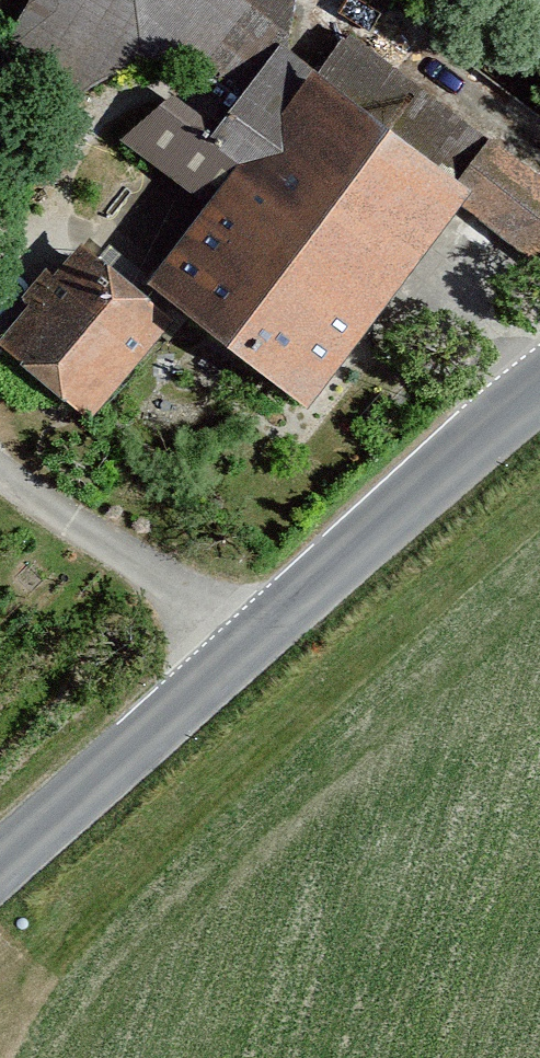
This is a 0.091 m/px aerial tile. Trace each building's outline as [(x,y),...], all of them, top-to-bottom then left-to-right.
[(141,288),(299,407),(457,198),(539,261),(539,188),(483,145),(455,182),(279,49),(288,0),(27,0),(0,48),(0,67),(56,110),(96,84),(138,70),(187,69),(233,101),(210,134),(172,107),(118,145),(202,208),(141,288)] [(165,323),(78,246),(49,279),(37,268),(10,298),(24,310),(0,336),(0,341),(83,415),(165,323)]
